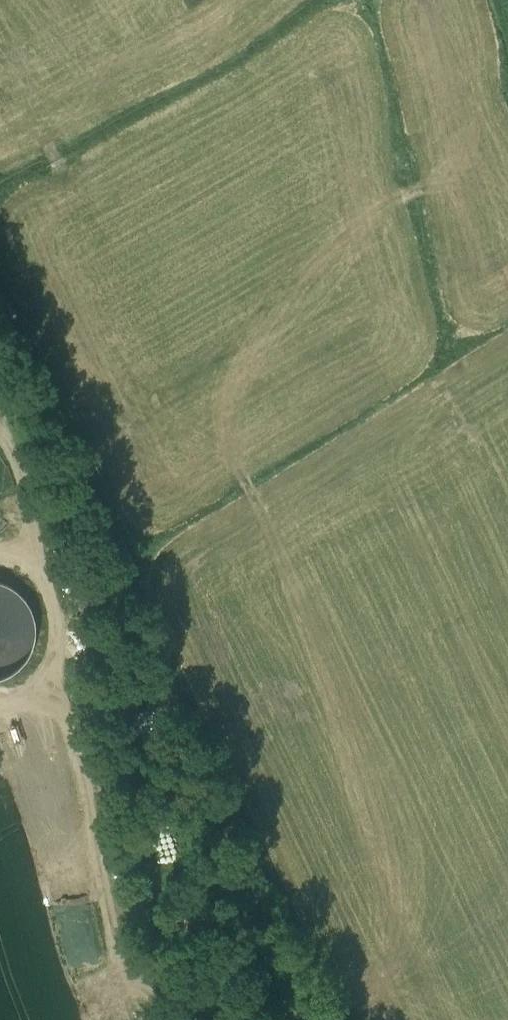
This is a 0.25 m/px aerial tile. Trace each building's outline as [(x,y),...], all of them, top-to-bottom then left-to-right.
[(14,671),(26,660),(34,645),(36,628),(33,611),(24,597),(12,586),(0,581),(0,678),(14,671)]
